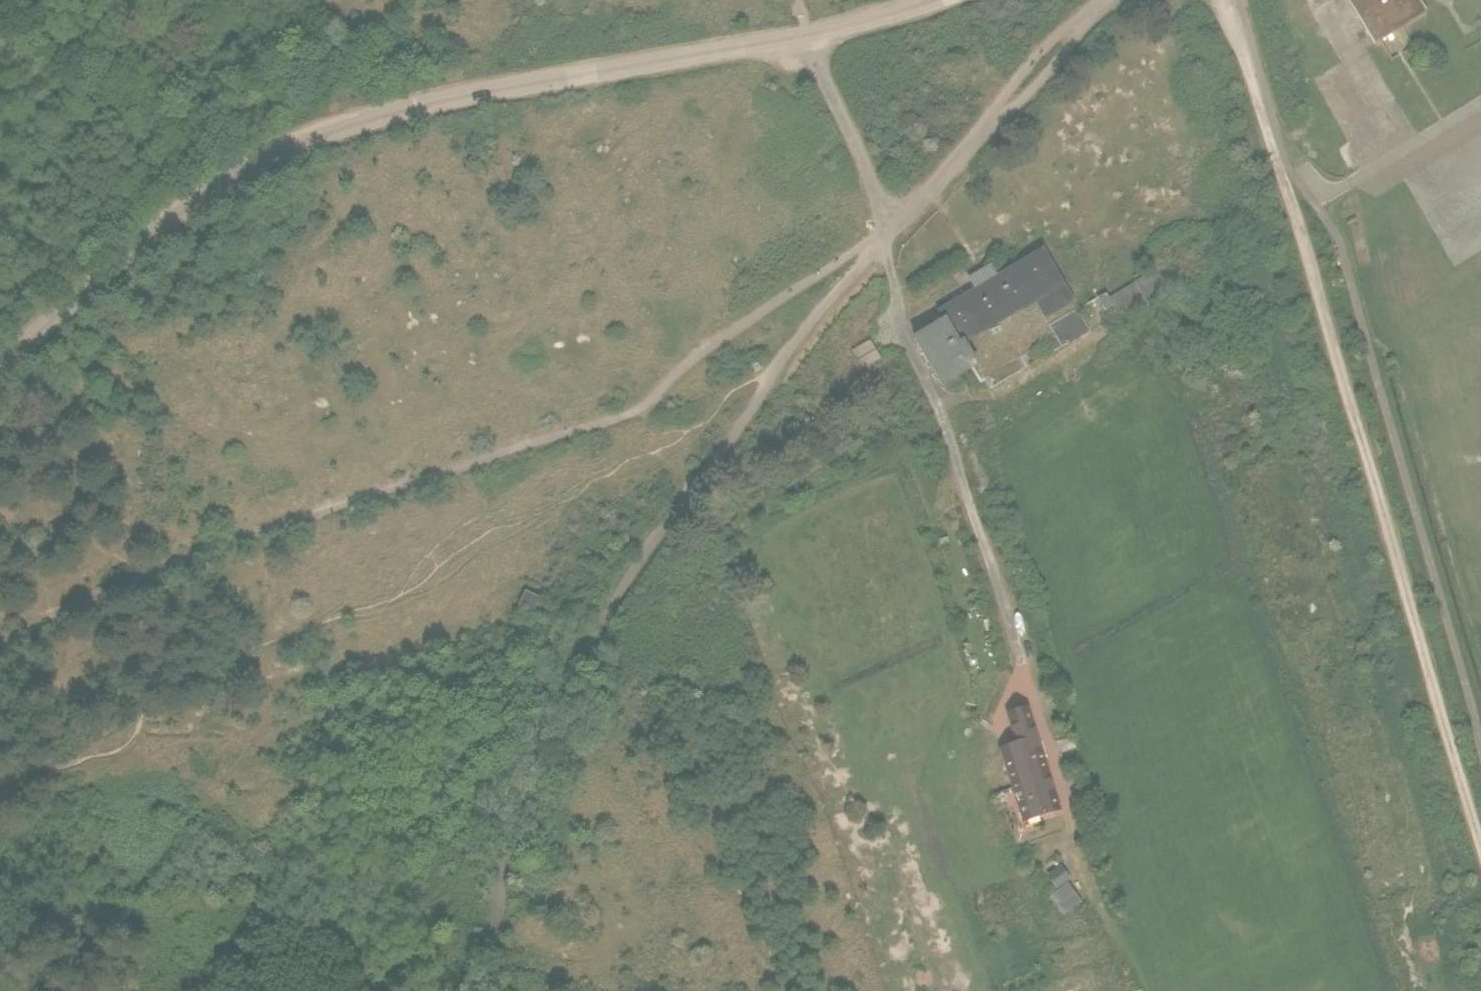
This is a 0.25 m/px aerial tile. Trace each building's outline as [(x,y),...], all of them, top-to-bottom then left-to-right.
[(1371,43),(1425,12),(1418,0),(1346,0),(1371,43)] [(1068,279),(1047,242),(935,305),(940,313),(909,331),(940,385),(976,364),(964,343),(1042,299),(1065,340),(1090,326),(1064,281),(1068,279)] [(1161,265),(1098,302),(1110,323),(1173,285),(1161,265)] [(877,339),(858,348),(868,367),(887,358),(877,339)] [(525,630),(536,606),(519,599),(509,622),(525,630)] [(1060,808),(1026,702),(1004,709),(1014,741),(997,746),(1021,820),(1060,808)] [(1066,889),(1057,895),(1071,914),(1091,900),(1066,865),(1054,873),(1066,889)]
